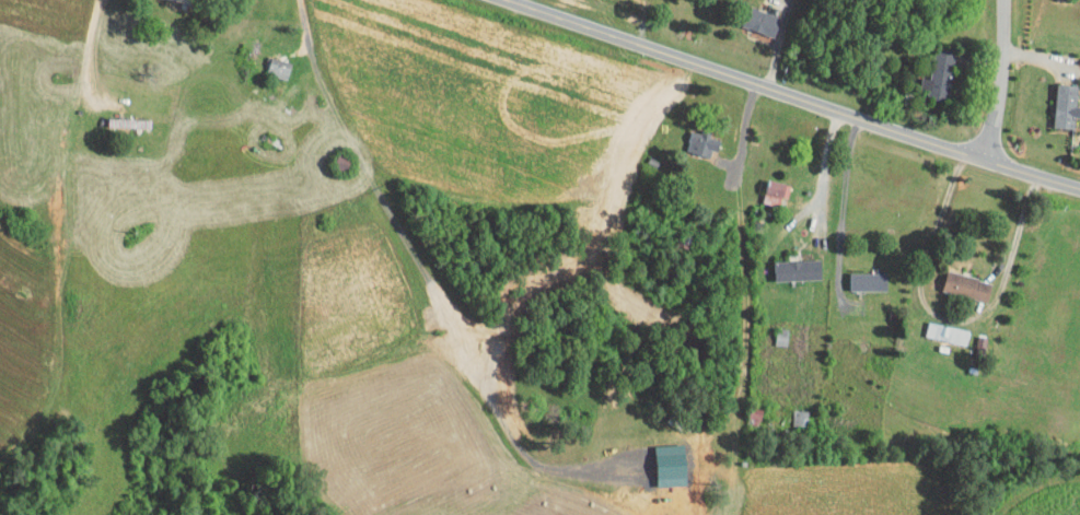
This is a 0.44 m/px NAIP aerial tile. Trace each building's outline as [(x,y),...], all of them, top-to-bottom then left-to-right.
[(762,32),(771,12),(744,0),(741,0),(733,19),(762,32)] [(921,71),(913,71),(912,89),(940,91),(942,46),(922,45),(921,71)] [(275,73),(281,57),(262,49),(255,65),(275,73)] [(1073,110),(1074,100),(1066,100),(1067,78),(1045,78),(1044,121),(1063,121),(1063,110),(1073,110)] [(674,143),(697,152),(700,143),(706,145),(711,132),(682,120),(674,143)] [(778,177),(756,172),(751,196),(768,200),(769,190),(775,191),(778,177)] [(810,252),(763,254),(764,274),(810,273),(810,252)] [(978,297),(984,278),(938,263),(932,282),(978,297)] [(876,267),(839,266),(838,283),(876,284),(876,267)] [(957,322),(916,317),(914,332),(955,337),(957,322)] [(776,322),(764,322),(764,339),(776,339),(776,322)] [(648,480),(677,479),(675,438),(646,439),(648,480)]
